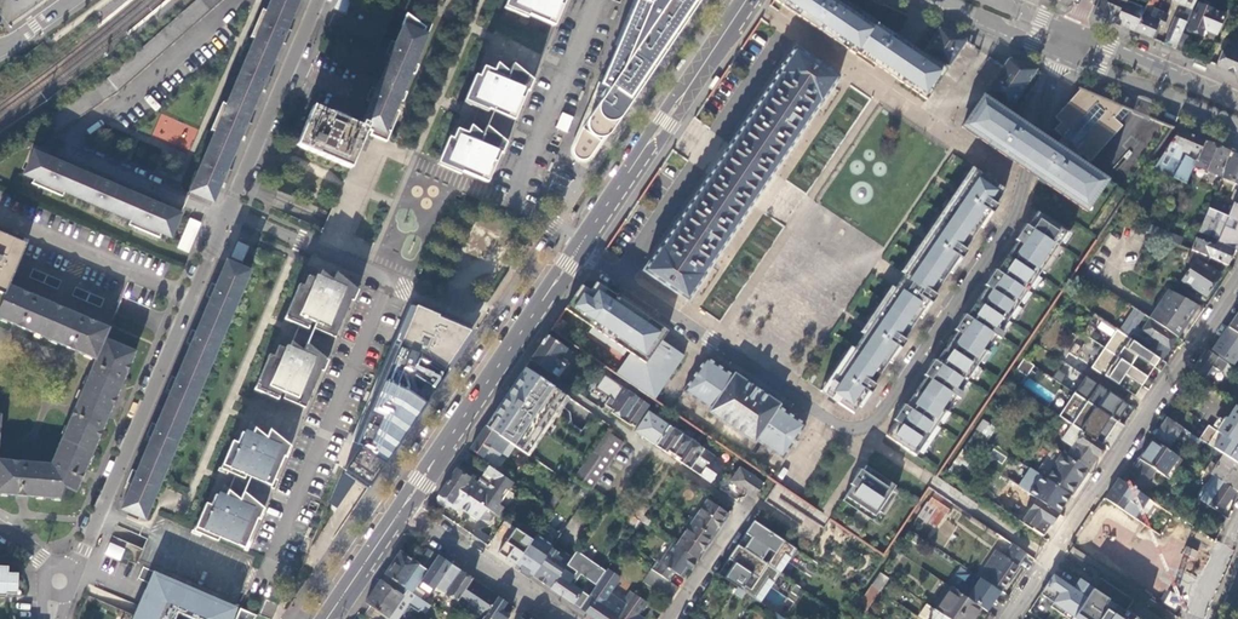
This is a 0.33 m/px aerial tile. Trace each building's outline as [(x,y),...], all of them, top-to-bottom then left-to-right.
[(224,0),(198,0),(108,79),(46,121),(56,136),(120,92),(224,0)] [(268,14),(256,40),(228,106),(217,133),(196,181),(193,188),(195,194),(214,202),(223,180),(228,182),(232,171),(228,169),(243,133),(247,135),(252,125),(247,122),(263,86),(267,88),(272,78),(267,76),(283,40),(287,42),(291,32),(287,29),(299,0),(273,0),(268,14)] [(338,10),(347,11),(349,0),(340,0),(338,10)] [(567,0),(510,0),(507,6),(556,27),(567,0)] [(634,11),(632,10),(631,13),(620,37),(623,38),(603,86),(611,90),(587,124),(579,141),(576,148),(575,150),(575,152),(576,153),(577,157),(578,158),(580,159),(583,161),(584,161),(586,161),(587,161),(589,160),(592,158),(593,157),(595,156),(601,147),(684,23),(686,19),(699,0),(639,0),(634,11)] [(944,75),(919,57),(914,54),(914,55),(889,38),(868,23),(842,5),(834,0),(774,0),(774,1),(782,7),(925,104),(944,75)] [(1095,14),(1113,22),(1136,32),(1150,0),(1136,0),(1134,4),(1127,1),(1127,0),(1101,0),(1095,14)] [(1136,32),(1142,34),(1152,39),(1159,24),(1164,26),(1168,15),(1153,8),(1157,0),(1150,0),(1136,32)] [(1164,43),(1175,48),(1182,33),(1196,0),(1173,0),(1173,1),(1188,7),(1182,20),(1175,17),(1164,43)] [(1188,28),(1202,35),(1204,29),(1215,33),(1224,14),(1199,4),(1188,28)] [(256,40),(268,14),(264,12),(252,39),(256,40)] [(426,30),(408,17),(403,29),(397,43),(392,41),(387,52),(392,54),(376,92),(371,90),(366,101),(372,103),(363,124),(369,126),(386,134),(395,114),(400,102),(403,93),(411,75),(415,66),(426,39),(423,37),(426,30)] [(940,29),(923,55),(947,71),(966,43),(965,40),(950,33),(940,29)] [(1182,33),(1175,48),(1184,52),(1190,37),(1182,33)] [(1216,65),(1228,70),(1237,74),(1237,37),(1234,45),(1232,43),(1229,48),(1225,47),(1216,65)] [(643,272),(688,302),(706,276),(705,275),(763,190),(820,105),(821,106),(839,79),(795,48),(777,75),(778,76),(720,160),(662,246),(661,245),(643,272)] [(1019,63),(1011,60),(1009,60),(1004,66),(986,92),(1011,109),(1037,71),(1019,63)] [(1195,63),(1193,67),(1205,73),(1207,69),(1195,63)] [(513,65),(509,74),(498,64),(494,72),(484,68),(480,78),(477,77),(467,101),(516,122),(533,81),(513,65)] [(419,68),(415,66),(411,75),(415,77),(419,68)] [(1127,108),(1080,89),(1073,98),(1054,118),(1059,123),(1053,130),(1062,138),(1058,142),(1077,159),(1080,156),(1089,164),(1123,125),(1119,122),(1130,110),(1127,108)] [(1016,165),(1027,125),(983,95),(961,128),(1016,165)] [(213,131),(217,133),(228,106),(224,105),(213,131)] [(369,126),(363,124),(361,128),(313,107),(297,146),(352,169),(363,141),(367,130),(369,126)] [(1177,122),(1179,118),(1166,112),(1164,116),(1177,122)] [(369,126),(367,130),(371,132),(369,137),(386,143),(399,115),(395,114),(386,134),(369,126)] [(1037,179),(1048,139),(1038,132),(1027,125),(1016,165),(1026,172),(1037,179)] [(487,128),(484,137),(472,126),(469,135),(459,130),(454,141),(451,139),(440,164),(490,184),(506,144),(487,128)] [(1152,169),(1186,183),(1190,172),(1204,141),(1187,134),(1178,130),(1152,169)] [(1048,139),(1037,179),(1085,212),(1107,180),(1101,175),(1096,171),(1077,159),(1048,139)] [(1211,144),(1204,141),(1190,172),(1197,176),(1200,170),(1218,177),(1229,152),(1211,144)] [(162,233),(172,237),(181,215),(159,205),(161,201),(150,196),(148,200),(112,185),(114,182),(104,177),(102,181),(66,166),(68,162),(57,157),(56,161),(35,152),(27,171),(26,175),(36,179),(66,192),(132,220),(162,233)] [(1232,153),(1221,178),(1237,185),(1237,156),(1237,155),(1232,153)] [(850,346),(819,391),(824,394),(853,413),(857,406),(860,408),(875,385),(873,383),(888,361),(890,363),(906,340),(903,338),(918,316),(921,318),(936,295),(934,293),(949,271),(951,273),(967,250),(964,248),(979,226),(982,228),(997,205),(995,203),(1004,190),(971,167),(957,187),(955,191),(952,195),(926,233),(924,237),(921,241),(901,270),(900,272),(904,275),(899,281),(894,289),(890,286),(865,323),(863,326),(860,330),(859,332),(863,335),(853,349),(850,346)] [(66,192),(36,179),(34,184),(63,197),(66,192)] [(1237,237),(1237,192),(1232,204),(1213,195),(1197,233),(1216,241),(1233,249),(1237,237)] [(895,421),(885,436),(915,456),(918,452),(922,454),(939,428),(936,426),(939,421),(942,424),(949,413),(946,411),(949,406),(952,409),(959,399),(956,396),(959,392),(963,394),(969,384),(966,381),(969,377),(973,379),(980,369),(976,366),(979,361),(983,364),(990,353),(986,351),(989,346),(993,349),(1000,338),(996,336),(1000,331),(1003,334),(1010,323),(1007,321),(1010,317),(1013,319),(1020,309),(1017,306),(1020,302),(1023,304),(1030,294),(1027,291),(1030,287),(1034,289),(1040,279),(1037,276),(1040,271),(1044,274),(1061,248),(1057,246),(1061,241),(1064,244),(1071,234),(1037,212),(1028,226),(1025,224),(1015,240),(1017,241),(997,271),(995,269),(984,285),(986,286),(967,316),(964,314),(954,330),(956,331),(936,361),(934,359),(923,375),(925,376),(906,406),(903,404),(893,419),(895,421)] [(180,241),(177,248),(189,253),(201,224),(190,218),(180,241)] [(160,238),(162,233),(132,220),(130,225),(160,238)] [(63,496),(68,486),(78,489),(81,482),(86,470),(108,419),(110,414),(120,391),(122,386),(137,351),(106,338),(111,327),(12,284),(25,254),(29,245),(23,242),(0,232),(0,292),(7,295),(0,312),(0,317),(13,323),(25,328),(68,346),(97,359),(71,420),(60,446),(53,462),(1,458),(2,440),(3,414),(0,413),(0,491),(16,492),(29,493),(63,496)] [(1226,265),(1233,249),(1216,241),(1214,246),(1195,238),(1190,250),(1210,258),(1226,265)] [(231,257),(242,261),(249,246),(237,241),(231,257)] [(1220,275),(1205,265),(1210,258),(1190,250),(1184,263),(1190,267),(1181,281),(1205,297),(1220,275)] [(250,271),(227,262),(217,285),(212,283),(208,294),(212,296),(197,332),(193,330),(188,340),(193,342),(178,378),(173,376),(169,387),(173,389),(158,425),(153,423),(149,433),(154,435),(139,471),(134,469),(130,480),(134,482),(123,509),(146,518),(250,271)] [(314,272),(330,277),(317,267),(314,272)] [(302,287),(299,286),(284,319),(308,329),(312,321),(316,322),(315,327),(336,336),(351,298),(354,299),(359,288),(335,268),(330,277),(314,272),(312,278),(308,276),(302,287)] [(581,286),(565,310),(592,328),(589,333),(623,357),(626,352),(630,354),(617,374),(655,400),(684,357),(661,341),(667,332),(596,283),(590,292),(581,286)] [(1176,337),(1198,305),(1166,289),(1147,317),(1149,318),(1176,337)] [(346,470),(371,487),(448,372),(444,370),(461,345),(471,330),(438,316),(439,314),(412,303),(401,330),(406,332),(400,346),(395,344),(354,442),(362,446),(346,470)] [(1159,358),(1161,360),(1176,337),(1149,318),(1141,330),(1135,326),(1143,314),(1134,308),(1119,331),(1159,358)] [(1226,327),(1237,335),(1237,310),(1226,327)] [(1226,327),(1211,350),(1232,363),(1237,355),(1237,335),(1226,327)] [(1116,329),(1104,348),(1141,373),(1147,363),(1153,366),(1159,358),(1119,331),(1116,329)] [(548,335),(530,361),(557,378),(564,368),(565,370),(569,364),(566,362),(573,352),(548,335)] [(284,343),(300,349),(285,338),(284,343)] [(275,353),(271,351),(254,390),(278,400),(283,391),(287,393),(285,398),(306,408),(327,356),(304,340),(300,349),(284,343),(283,346),(279,344),(275,353)] [(1091,367),(1128,392),(1134,383),(1140,386),(1146,377),(1141,373),(1104,348),(1091,367)] [(1227,364),(1205,349),(1191,371),(1202,378),(1213,362),(1216,364),(1213,368),(1221,374),(1227,364)] [(754,440),(782,459),(805,425),(778,406),(779,405),(734,375),(733,376),(706,358),(683,392),(710,410),(709,412),(753,442),(754,440)] [(526,368),(509,393),(486,425),(499,434),(499,435),(511,443),(531,457),(570,396),(546,381),(526,368)] [(1073,393),(1116,422),(1127,405),(1085,376),(1073,393)] [(634,427),(649,404),(623,387),(615,400),(610,396),(605,405),(612,410),(611,412),(630,425),(634,427)] [(1102,443),(1116,422),(1073,393),(1058,416),(1100,445),(1102,443)] [(1235,406),(1227,419),(1224,417),(1215,431),(1207,426),(1198,439),(1199,440),(1222,454),(1237,465),(1237,407),(1235,406)] [(635,431),(655,445),(669,425),(656,417),(648,411),(635,431)] [(660,411),(656,417),(669,425),(672,420),(660,411)] [(1198,439),(1166,418),(1153,436),(1168,447),(1179,430),(1187,435),(1185,437),(1196,444),(1199,440),(1198,439)] [(974,429),(987,439),(996,429),(983,419),(974,429)] [(255,434),(267,438),(251,424),(246,435),(253,437),(255,434)] [(486,425),(470,449),(483,457),(483,456),(488,459),(485,463),(489,466),(495,470),(498,466),(501,468),(516,447),(511,443),(499,435),(499,434),(486,425)] [(668,450),(674,454),(686,437),(669,425),(655,445),(666,453),(668,450)] [(1087,470),(1103,447),(1100,445),(1071,425),(1062,438),(1072,445),(1065,456),(1087,470)] [(237,441),(233,440),(221,468),(245,479),(246,476),(273,486),(289,448),(271,431),(267,438),(255,434),(253,437),(246,435),(241,432),(237,441)] [(625,444),(607,431),(594,451),(594,450),(576,477),(592,488),(594,490),(625,444)] [(981,435),(975,431),(963,448),(969,452),(981,435)] [(678,461),(690,469),(704,449),(686,437),(674,454),(680,458),(678,461)] [(1181,460),(1151,439),(1138,459),(1154,469),(1168,479),(1181,460)] [(704,449),(690,469),(710,482),(724,463),(704,449)] [(468,452),(465,457),(474,463),(478,458),(468,452)] [(1070,495),(1087,470),(1065,456),(1062,453),(1045,478),(1070,495)] [(1237,493),(1237,465),(1222,454),(1209,475),(1220,482),(1237,493)] [(1154,469),(1138,459),(1122,482),(1138,492),(1154,469)] [(469,478),(460,490),(486,508),(500,517),(506,509),(499,504),(514,483),(495,470),(489,466),(477,483),(469,478)] [(851,486),(841,500),(871,520),(878,525),(885,516),(881,514),(895,493),(891,491),(895,486),(865,466),(862,470),(859,469),(849,484),(851,486)] [(729,482),(753,498),(764,483),(740,467),(729,482)] [(1030,468),(1018,485),(1037,498),(1058,512),(1070,495),(1045,478),(1030,468)] [(457,469),(448,482),(460,490),(469,478),(470,477),(457,469)] [(592,488),(576,477),(571,484),(569,488),(574,491),(565,505),(574,511),(583,498),(585,499),(592,488)] [(1118,479),(1104,499),(1133,518),(1147,498),(1138,492),(1122,482),(1118,479)] [(569,488),(571,484),(566,480),(548,506),(554,510),(569,488)] [(460,490),(448,482),(439,494),(478,520),(486,508),(460,490)] [(1220,482),(1206,504),(1220,513),(1229,499),(1233,501),(1237,493),(1220,482)] [(224,489),(221,497),(226,500),(228,496),(241,501),(224,489)] [(953,504),(934,491),(927,502),(940,510),(943,506),(950,510),(953,504)] [(195,531),(218,542),(220,537),(247,549),(263,509),(244,493),(241,501),(228,496),(226,500),(221,497),(216,495),(211,505),(207,503),(195,531)] [(1043,535),(1058,512),(1037,498),(1028,511),(1021,521),(1043,535)] [(1133,518),(1104,499),(1081,535),(1133,569),(1126,580),(1160,603),(1167,590),(1186,600),(1216,541),(1174,515),(1162,536),(1133,518)] [(1151,499),(1135,516),(1144,524),(1159,506),(1151,499)] [(692,522),(714,537),(729,514),(707,500),(692,522)] [(647,509),(641,504),(632,516),(640,521),(650,527),(654,522),(644,515),(647,509)] [(1018,505),(1012,514),(1021,521),(1028,511),(1018,505)] [(632,516),(631,515),(628,519),(637,526),(640,521),(632,516)] [(724,579),(764,601),(795,544),(751,521),(730,561),(733,562),(724,579)] [(698,560),(714,537),(692,522),(676,546),(698,560)] [(472,534),(485,543),(490,535),(478,527),(472,534)] [(509,559),(516,564),(526,549),(519,544),(522,540),(516,536),(518,533),(512,529),(508,535),(499,529),(491,541),(512,555),(509,559)] [(106,554),(121,560),(126,549),(111,543),(106,554)] [(690,571),(698,560),(676,546),(673,543),(662,559),(660,557),(651,569),(667,579),(673,572),(677,575),(683,567),(690,571)] [(981,577),(1001,591),(1026,554),(1011,543),(1003,555),(995,550),(978,575),(981,577)] [(418,564),(400,552),(385,575),(413,593),(417,587),(421,581),(438,556),(429,549),(418,564)] [(533,575),(550,587),(563,569),(563,568),(566,564),(571,557),(560,549),(558,553),(551,549),(533,575)] [(606,571),(576,550),(571,557),(566,564),(577,571),(574,576),(563,568),(563,569),(573,576),(569,582),(572,584),(575,579),(577,581),(582,575),(596,585),(606,571)] [(437,586),(452,565),(438,556),(421,581),(431,587),(429,591),(433,593),(437,586)] [(460,599),(473,579),(452,565),(437,586),(459,601),(460,599)] [(6,594),(6,592),(18,592),(18,573),(9,573),(9,566),(0,566),(0,594),(6,594)] [(145,566),(140,578),(151,583),(136,618),(230,618),(235,605),(145,566)] [(550,587),(573,603),(581,590),(576,587),(580,582),(577,581),(575,579),(572,584),(569,582),(573,576),(563,569),(550,587)] [(597,618),(617,618),(625,607),(623,606),(626,603),(623,601),(610,591),(620,577),(607,569),(606,571),(596,585),(589,596),(581,608),(597,618)] [(643,581),(671,599),(679,587),(667,579),(651,569),(643,581)] [(1040,592),(1053,601),(1050,605),(1071,618),(1075,613),(1093,586),(1080,577),(1073,587),(1053,574),(1040,592)] [(385,575),(366,603),(390,618),(399,618),(411,604),(417,596),(413,593),(385,575)] [(989,608),(1001,591),(981,577),(969,595),(989,608)] [(1093,586),(1075,613),(1085,618),(1138,618),(1126,611),(1134,599),(1100,577),(1093,586)] [(484,616),(498,596),(473,579),(460,599),(484,616)] [(871,584),(857,605),(865,610),(878,589),(871,584)] [(424,592),(417,587),(413,593),(417,596),(420,598),(424,592)] [(772,587),(763,598),(776,609),(785,598),(772,587)] [(980,606),(951,587),(935,610),(949,618),(971,618),(980,606)] [(758,601),(738,588),(716,618),(745,618),(758,601)] [(573,603),(581,608),(589,596),(581,590),(573,603)] [(630,590),(623,601),(626,603),(623,606),(625,607),(635,593),(630,590)] [(640,615),(649,603),(635,593),(625,607),(617,618),(645,618),(640,615)] [(1165,605),(1177,607),(1179,596),(1167,594),(1165,605)] [(431,605),(420,598),(417,596),(411,604),(425,614),(431,605)] [(498,596),(484,616),(482,618),(507,618),(510,615),(502,610),(508,602),(498,596)] [(269,618),(272,618),(278,604),(266,599),(259,615),(269,618)] [(257,615),(240,607),(235,618),(254,618),(257,615)] [(935,610),(934,609),(928,618),(949,618),(935,610)]
